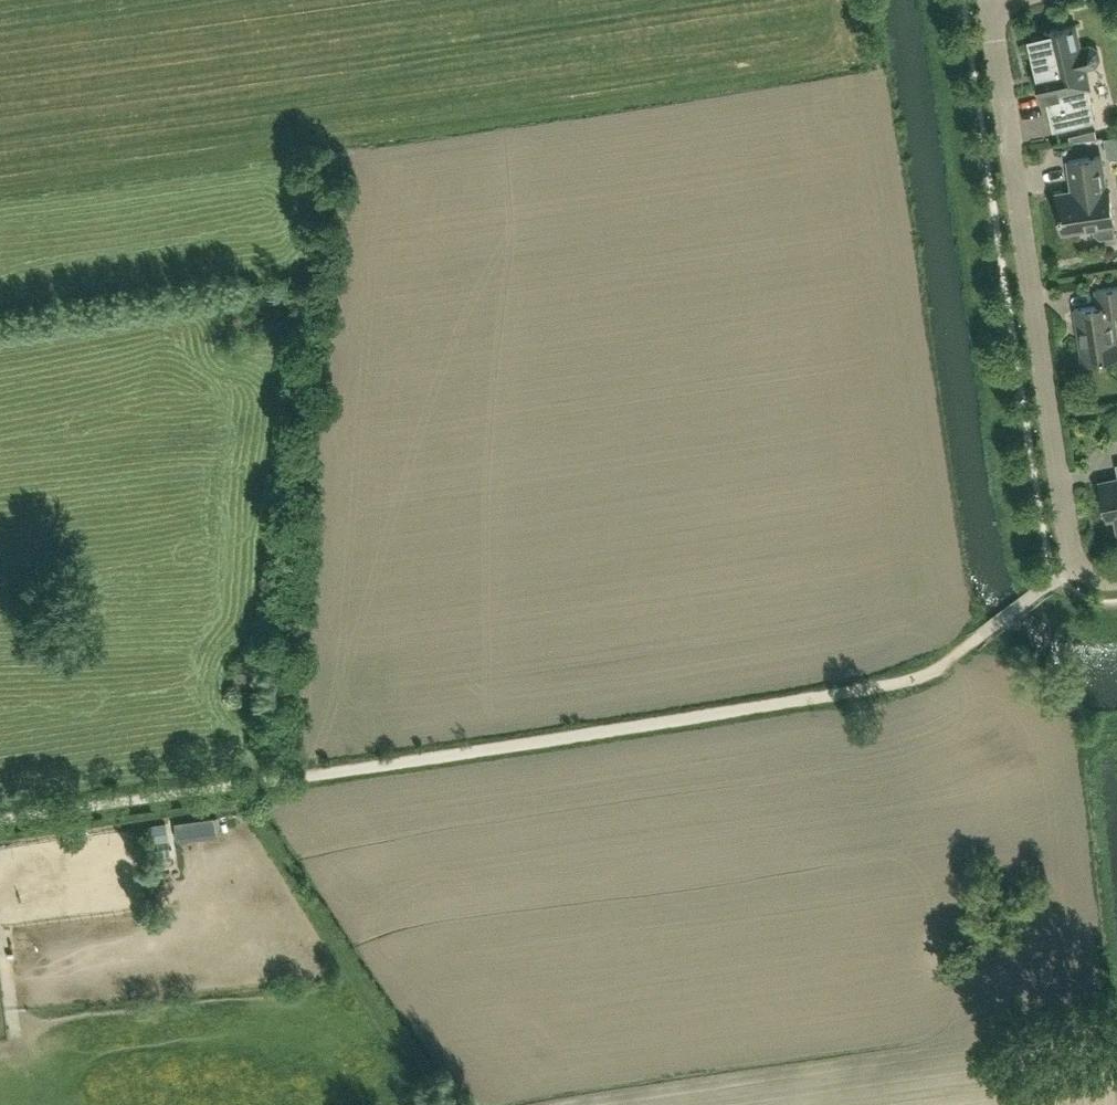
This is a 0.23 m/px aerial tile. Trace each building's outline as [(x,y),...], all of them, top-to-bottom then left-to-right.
[(1089,87),(1085,69),(1096,66),(1101,59),(1099,49),(1091,44),(1080,46),(1075,24),(1045,31),(1045,35),(1032,38),(1039,67),(1035,67),(1042,98),(1046,97),(1054,130),(1096,120),(1088,87),(1089,87)] [(1096,130),(1082,133),(1084,140),(1098,138),(1096,130)] [(1114,224),(1108,185),(1106,186),(1101,155),(1068,160),(1073,191),(1057,193),(1060,216),(1063,215),(1066,231),(1094,227),(1095,232),(1101,236),(1114,234),(1112,224),(1114,224)] [(1114,311),(1116,311),(1116,286),(1096,289),(1098,305),(1075,308),(1082,361),(1116,356),(1116,328),(1114,311)] [(1101,483),(1108,517),(1116,516),(1116,518),(1116,479),(1101,483)]
